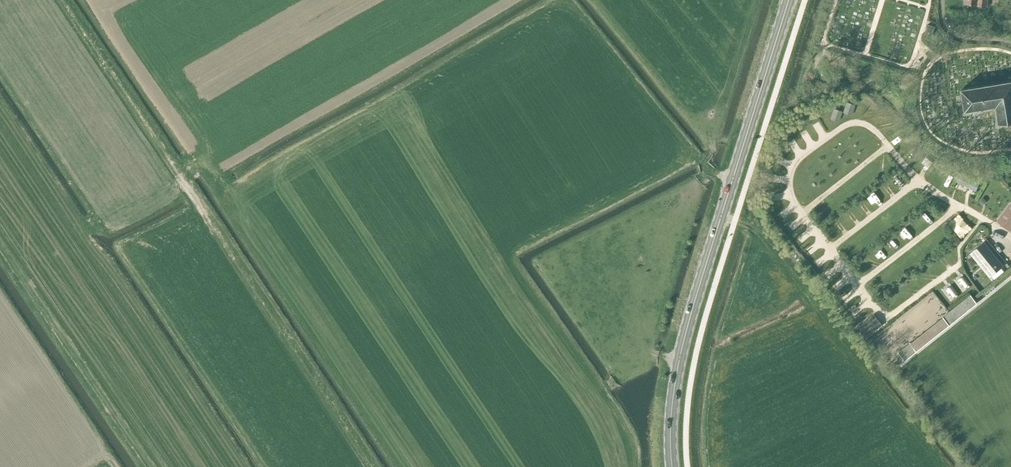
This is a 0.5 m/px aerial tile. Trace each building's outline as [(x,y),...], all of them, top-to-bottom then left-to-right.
[(923,36),(930,38),(933,29),(926,27),(923,36)] [(961,88),(965,112),(995,107),(998,124),(1010,122),(1010,80),(961,88)] [(961,188),(975,195),(981,182),(967,175),(961,188)] [(1009,230),(1010,228),(1010,205),(998,222),(1009,230)] [(958,220),(952,225),(961,235),(966,230),(958,220)] [(984,244),(973,253),(990,275),(1002,266),(984,244)] [(965,276),(957,282),(963,290),(971,283),(965,276)] [(945,291),(951,299),(958,293),(952,285),(945,291)] [(917,351),(916,350),(948,324),(949,325),(977,303),(970,295),(943,317),(944,318),(911,344),(910,343),(898,352),(905,361),(917,351)]
